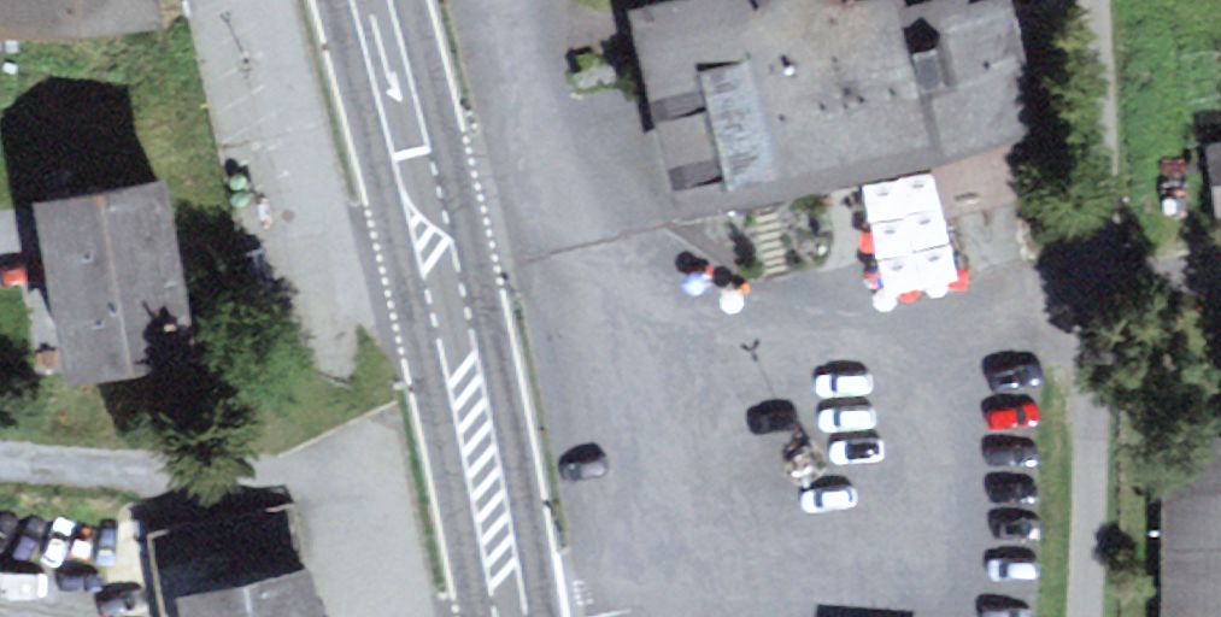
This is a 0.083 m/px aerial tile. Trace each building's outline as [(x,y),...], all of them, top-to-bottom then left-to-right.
[(150,0),(3,0),(4,19),(151,11),(150,0)] [(1028,106),(1004,9),(963,19),(959,2),(906,15),(902,0),(881,0),(847,8),(845,0),(676,0),(639,9),(684,191),(830,155),(929,130),(1028,106)] [(190,345),(158,185),(45,208),(64,307),(76,368),(190,345)] [(1162,448),(1164,616),(1220,616),(1220,447),(1162,448)] [(310,573),(297,576),(294,559),(286,516),(158,539),(172,616),(318,616),(310,573)]
